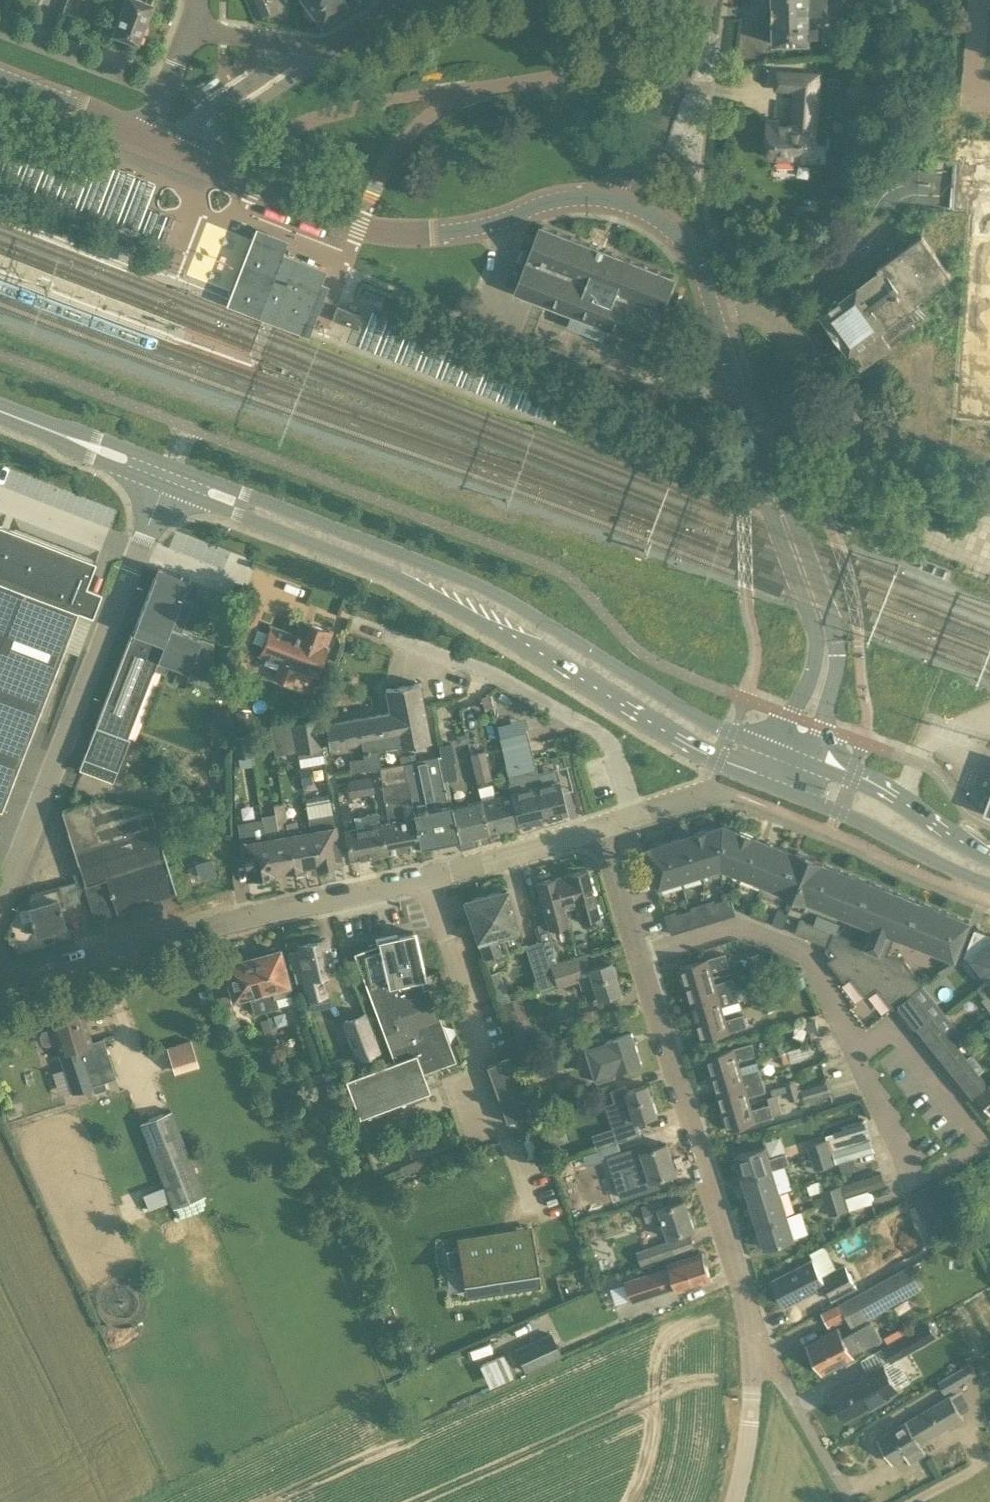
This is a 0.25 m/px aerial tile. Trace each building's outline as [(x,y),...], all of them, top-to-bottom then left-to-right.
[(112,29),(111,32),(137,42),(153,2),(151,1),(152,0),(123,0),(112,29)] [(256,19),(267,14),(261,0),(248,0),(256,19)] [(337,14),(350,5),(346,0),(306,0),(324,24),(325,23),(331,23),(337,19),(337,14)] [(813,15),(828,14),(828,0),(773,0),(774,43),(810,42),(810,27),(813,26),(813,15)] [(844,1),(830,2),(831,14),(845,13),(844,1)] [(780,125),(779,120),(768,120),(768,156),(794,156),(794,161),(811,161),(811,128),(815,128),(818,74),(777,72),(776,87),(796,89),(793,125),(780,125)] [(219,81),(216,75),(200,85),(204,91),(219,81)] [(989,141),(970,379),(989,380),(989,141)] [(949,195),(949,170),(919,169),(919,195),(949,195)] [(617,253),(616,252),(602,247),(588,241),(543,224),(517,291),(545,303),(649,343),(676,276),(617,253)] [(877,267),(879,270),(820,313),(849,352),(850,351),(860,365),(890,344),(880,330),(887,325),(886,324),(908,308),(951,276),(922,235),(877,267)] [(284,251),(284,250),(267,243),(253,238),(252,239),(230,293),(229,295),(258,306),(260,302),(304,319),(325,267),(284,251)] [(357,328),(362,315),(336,305),(331,318),(357,328)] [(372,311),(361,344),(381,350),(385,336),(394,339),(400,320),(372,311)] [(2,808),(86,586),(96,562),(0,525),(0,807),(2,808)] [(189,579),(157,567),(132,632),(130,631),(93,728),(94,728),(79,767),(112,780),(127,741),(155,669),(167,674),(171,664),(213,680),(214,643),(182,630),(193,601),(182,597),(189,579)] [(269,624),(259,650),(281,658),(274,677),(290,683),(297,665),(316,672),(326,646),(324,645),(330,629),(302,619),(297,632),(295,631),(294,634),(269,624)] [(329,746),(344,744),(348,743),(349,749),(362,747),(364,757),(349,759),(351,771),(380,766),(381,766),(377,747),(395,743),(396,747),(430,740),(418,681),(385,688),(389,710),(324,723),(329,746)] [(481,696),(484,709),(493,706),(490,694),(481,696)] [(229,706),(213,707),(213,725),(230,724),(229,706)] [(323,747),(318,717),(291,722),(297,751),(298,758),(323,754),(322,748),(323,747)] [(296,750),(296,751),(297,751),(291,722),(291,721),(269,724),(274,754),(296,750)] [(501,747),(501,748),(511,792),(509,793),(517,823),(566,812),(559,781),(522,790),(515,763),(527,760),(524,747),(530,746),(526,730),(499,736),(501,747)] [(253,754),(250,734),(234,736),(237,757),(238,756),(239,765),(253,763),(251,754),(253,754)] [(437,755),(442,780),(457,776),(454,761),(456,760),(452,742),(439,744),(438,744),(440,755),(437,755)] [(470,752),(477,782),(492,778),(485,749),(470,752)] [(399,755),(401,762),(404,762),(416,760),(414,752),(399,755)] [(458,838),(450,807),(448,797),(445,797),(437,755),(416,760),(404,762),(411,803),(412,803),(414,810),(413,810),(414,815),(413,815),(413,817),(420,846),(458,838)] [(390,822),(380,823),(379,824),(385,852),(419,846),(419,847),(420,846),(413,817),(413,815),(404,817),(402,805),(411,803),(404,762),(401,762),(381,766),(380,766),(383,784),(382,784),(388,817),(389,816),(390,822)] [(310,765),(299,767),(302,783),(312,782),(310,765)] [(349,797),(374,792),(371,775),(346,779),(349,797)] [(479,799),(487,831),(517,823),(509,793),(480,800),(480,799),(479,799)] [(61,809),(85,881),(97,915),(116,909),(117,910),(165,894),(164,893),(176,890),(150,806),(94,799),(61,809)] [(317,864),(318,864),(321,866),(328,865),(330,862),(342,860),(333,813),(332,813),(330,799),(306,803),(308,818),(310,830),(311,830),(317,864)] [(487,831),(479,799),(450,807),(458,838),(459,838),(458,838),(487,831)] [(266,838),(272,872),(272,870),(286,868),(286,863),(293,862),(286,822),(283,803),(273,804),(278,836),(266,838)] [(365,826),(345,830),(350,858),(385,852),(379,824),(380,823),(378,811),(363,814),(365,826)] [(189,837),(210,831),(206,818),(186,824),(189,837)] [(311,830),(310,830),(299,832),(297,820),(286,822),(293,862),(301,861),(302,866),(316,863),(316,864),(317,864),(311,830)] [(272,872),(266,838),(253,840),(250,821),(238,823),(241,842),(247,876),(258,874),(261,876),(268,875),(269,872),(272,872)] [(894,938),(955,960),(970,920),(823,862),(823,860),(797,850),(797,852),(754,835),(739,829),(739,830),(724,824),(709,828),(708,828),(693,833),(648,847),(660,885),(722,866),(782,890),(781,892),(807,902),(808,900),(866,923),(859,941),(800,918),(795,931),(829,945),(836,953),(828,959),(845,980),(851,976),(865,995),(876,986),(893,1008),(895,1006),(913,992),(923,984),(904,960),(888,953),(894,938)] [(211,859),(197,863),(201,876),(215,872),(211,859)] [(563,906),(570,904),(572,914),(577,912),(579,920),(599,915),(586,868),(555,877),(563,906)] [(563,906),(555,877),(536,882),(546,921),(538,923),(550,963),(559,960),(549,928),(568,923),(563,906)] [(30,905),(29,905),(32,917),(31,918),(32,922),(33,922),(36,933),(65,925),(60,906),(81,900),(75,881),(30,893),(28,899),(30,905)] [(517,929),(517,928),(507,889),(464,900),(477,939),(484,958),(501,952),(502,952),(522,946),(520,940),(522,938),(520,930),(517,929)] [(726,907),(734,905),(731,896),(723,899),(726,907)] [(726,907),(723,899),(716,901),(718,910),(726,907)] [(769,912),(753,906),(750,914),(766,920),(769,912)] [(695,917),(693,908),(685,911),(688,919),(695,917)] [(778,909),(772,923),(783,927),(789,913),(778,909)] [(688,919),(685,911),(677,913),(680,922),(688,919)] [(537,940),(525,944),(539,988),(555,982),(556,981),(550,963),(538,923),(537,924),(537,925),(533,926),(537,940)] [(413,930),(411,930),(377,938),(379,942),(354,952),(393,1060),(345,1078),(359,1116),(364,1114),(366,1119),(391,1109),(389,1105),(399,1101),(401,1106),(425,1096),(424,1092),(430,1090),(423,1072),(455,1060),(428,985),(423,987),(419,977),(423,976),(417,948),(415,938),(413,931),(413,930)] [(579,954),(586,952),(589,951),(583,931),(575,933),(577,943),(576,943),(579,954)] [(325,937),(321,938),(320,935),(311,937),(311,940),(298,944),(299,949),(287,951),(291,967),(293,966),(296,981),(302,979),(307,998),(326,994),(322,973),(333,971),(325,937)] [(11,946),(17,944),(15,936),(8,938),(11,946)] [(989,977),(989,945),(975,958),(982,967),(974,974),(982,984),(989,977)] [(278,949),(275,950),(272,946),(265,948),(265,952),(252,956),(266,1010),(278,1007),(276,998),(290,994),(278,949)] [(591,967),(586,952),(579,954),(559,960),(550,963),(556,981),(555,982),(557,987),(578,980),(581,988),(593,984),(598,997),(619,991),(609,961),(591,967)] [(686,984),(713,976),(711,970),(730,965),(726,952),(708,958),(707,957),(680,965),(686,984)] [(751,965),(760,962),(758,953),(748,956),(751,965)] [(252,956),(239,959),(236,956),(228,958),(228,962),(224,963),(232,996),(248,992),(254,1013),(266,1010),(252,956)] [(760,962),(751,965),(754,974),(763,971),(760,962)] [(691,1002),(737,989),(733,977),(715,983),(713,976),(686,984),(691,1002)] [(982,984),(978,987),(985,996),(982,998),(989,1009),(989,977),(982,984)] [(737,989),(691,1002),(697,1020),(724,1012),(724,1013),(742,1007),(737,989)] [(762,1001),(771,998),(768,989),(759,991),(762,1001)] [(916,1032),(933,1018),(913,992),(895,1006),(916,1032)] [(785,994),(772,999),(775,1007),(788,1002),(785,994)] [(526,1015),(520,995),(500,1002),(516,1052),(537,1045),(533,1035),(535,1034),(528,1014),(526,1015)] [(771,998),(762,1001),(765,1010),(774,1008),(771,998)] [(46,1044),(56,1042),(59,1052),(60,1051),(73,1090),(91,1084),(93,1090),(96,1091),(105,1088),(106,1086),(104,1081),(116,1076),(103,1037),(91,1041),(78,1002),(46,1012),(51,1027),(42,1030),(40,1033),(42,1042),(46,1044)] [(343,1019),(358,1059),(378,1052),(363,1012),(343,1019)] [(726,1019),(724,1013),(724,1012),(697,1020),(702,1039),(747,1026),(744,1014),(726,1019)] [(275,1042),(268,1016),(260,1019),(264,1033),(262,1033),(265,1045),(275,1042)] [(936,1057),(954,1043),(933,1018),(916,1032),(936,1057)] [(815,1019),(806,1021),(808,1031),(818,1029),(815,1019)] [(579,1034),(595,1081),(614,1074),(612,1070),(641,1061),(632,1031),(603,1040),(599,1028),(579,1034)] [(190,1038),(167,1046),(175,1073),(199,1066),(190,1038)] [(778,1055),(787,1053),(786,1051),(783,1039),(771,1042),(775,1055),(778,1054),(778,1055)] [(740,1066),(738,1059),(756,1054),(752,1042),(734,1047),(707,1055),(712,1074),(740,1066)] [(954,1043),(936,1057),(948,1072),(966,1058),(954,1043)] [(787,1053),(778,1055),(780,1063),(808,1054),(805,1045),(786,1051),(787,1053)] [(947,1073),(968,1100),(988,1083),(979,1072),(984,1068),(972,1053),(966,1058),(948,1072),(947,1073)] [(531,1112),(510,1056),(486,1065),(507,1121),(531,1112)] [(717,1092),(763,1079),(758,1060),(740,1066),(712,1074),(717,1092)] [(325,1098),(330,1112),(343,1107),(338,1093),(336,1093),(335,1092),(337,1091),(329,1068),(313,1074),(321,1097),(327,1094),(328,1097),(325,1098)] [(722,1110),(750,1102),(748,1096),(767,1090),(763,1079),(717,1092),(722,1110)] [(789,1091),(798,1089),(795,1079),(786,1081),(789,1091)] [(805,1102),(831,1094),(827,1081),(801,1089),(805,1102)] [(638,1120),(658,1114),(648,1083),(629,1090),(627,1083),(610,1088),(613,1099),(606,1101),(614,1128),(638,1120)] [(977,1094),(971,1099),(986,1118),(989,1115),(989,1083),(977,1094)] [(798,1089),(789,1091),(791,1099),(800,1097),(798,1089)] [(16,1091),(7,1094),(10,1103),(19,1100),(16,1091)] [(750,1102),(722,1110),(727,1129),(756,1121),(774,1115),(770,1103),(752,1108),(750,1102)] [(260,1108),(265,1118),(275,1114),(271,1103),(260,1108)] [(139,1123),(173,1208),(206,1194),(172,1109),(139,1123)] [(550,1144),(567,1138),(560,1115),(543,1120),(550,1144)] [(642,1133),(638,1120),(614,1128),(618,1141),(642,1133)] [(811,1157),(852,1144),(848,1131),(807,1144),(811,1157)] [(852,1144),(811,1157),(815,1168),(835,1162),(855,1155),(874,1149),(871,1138),(852,1144)] [(654,1146),(652,1140),(624,1148),(629,1163),(645,1158),(652,1180),(677,1172),(667,1142),(654,1146)] [(780,1154),(770,1157),(766,1145),(736,1154),(743,1178),(774,1168),(774,1169),(784,1165),(780,1154)] [(600,1157),(597,1147),(583,1152),(586,1162),(600,1157)] [(428,1165),(424,1156),(400,1165),(404,1174),(428,1165)] [(750,1201),(781,1191),(774,1169),(774,1168),(743,1178),(750,1201)] [(882,1171),(821,1190),(825,1202),(869,1189),(886,1184),(882,1171)] [(914,1200),(932,1233),(958,1219),(940,1185),(914,1200)] [(149,1208),(168,1201),(163,1187),(144,1195),(149,1208)] [(758,1224),(788,1214),(781,1191),(750,1201),(758,1224)] [(825,1202),(829,1215),(850,1208),(846,1196),(825,1202)] [(647,1221),(663,1215),(670,1236),(695,1228),(685,1199),(665,1205),(663,1197),(642,1204),(647,1221)] [(788,1214),(758,1224),(765,1247),(796,1238),(788,1214)] [(461,1246),(446,1248),(449,1266),(463,1264),(468,1292),(536,1282),(529,1231),(460,1241),(461,1246)] [(653,1261),(677,1253),(672,1238),(648,1246),(649,1248),(639,1250),(643,1263),(653,1260),(653,1261)] [(632,1301),(677,1287),(677,1288),(711,1278),(702,1252),(669,1263),(670,1265),(625,1280),(632,1301)] [(826,1283),(834,1299),(857,1286),(845,1263),(822,1275),(813,1258),(772,1279),(785,1305),(826,1283)] [(917,1260),(894,1273),(894,1272),(875,1283),(823,1312),(830,1324),(846,1315),(852,1325),(921,1288),(913,1273),(921,1269),(917,1260)] [(873,1320),(842,1336),(838,1327),(821,1335),(823,1339),(809,1346),(822,1370),(852,1354),(883,1338),(873,1320)] [(883,1347),(891,1362),(937,1337),(928,1322),(883,1347)] [(551,1331),(515,1348),(525,1371),(562,1355),(551,1331)] [(488,1385),(512,1377),(502,1346),(478,1353),(488,1385)] [(976,1374),(969,1362),(938,1381),(944,1393),(976,1374)] [(889,1394),(897,1389),(883,1364),(831,1393),(834,1399),(831,1401),(839,1415),(842,1413),(845,1418),(869,1405),(870,1407),(890,1396),(889,1394)] [(951,1394),(906,1420),(878,1437),(893,1462),(906,1454),(911,1462),(926,1453),(920,1443),(964,1417),(951,1394)]
